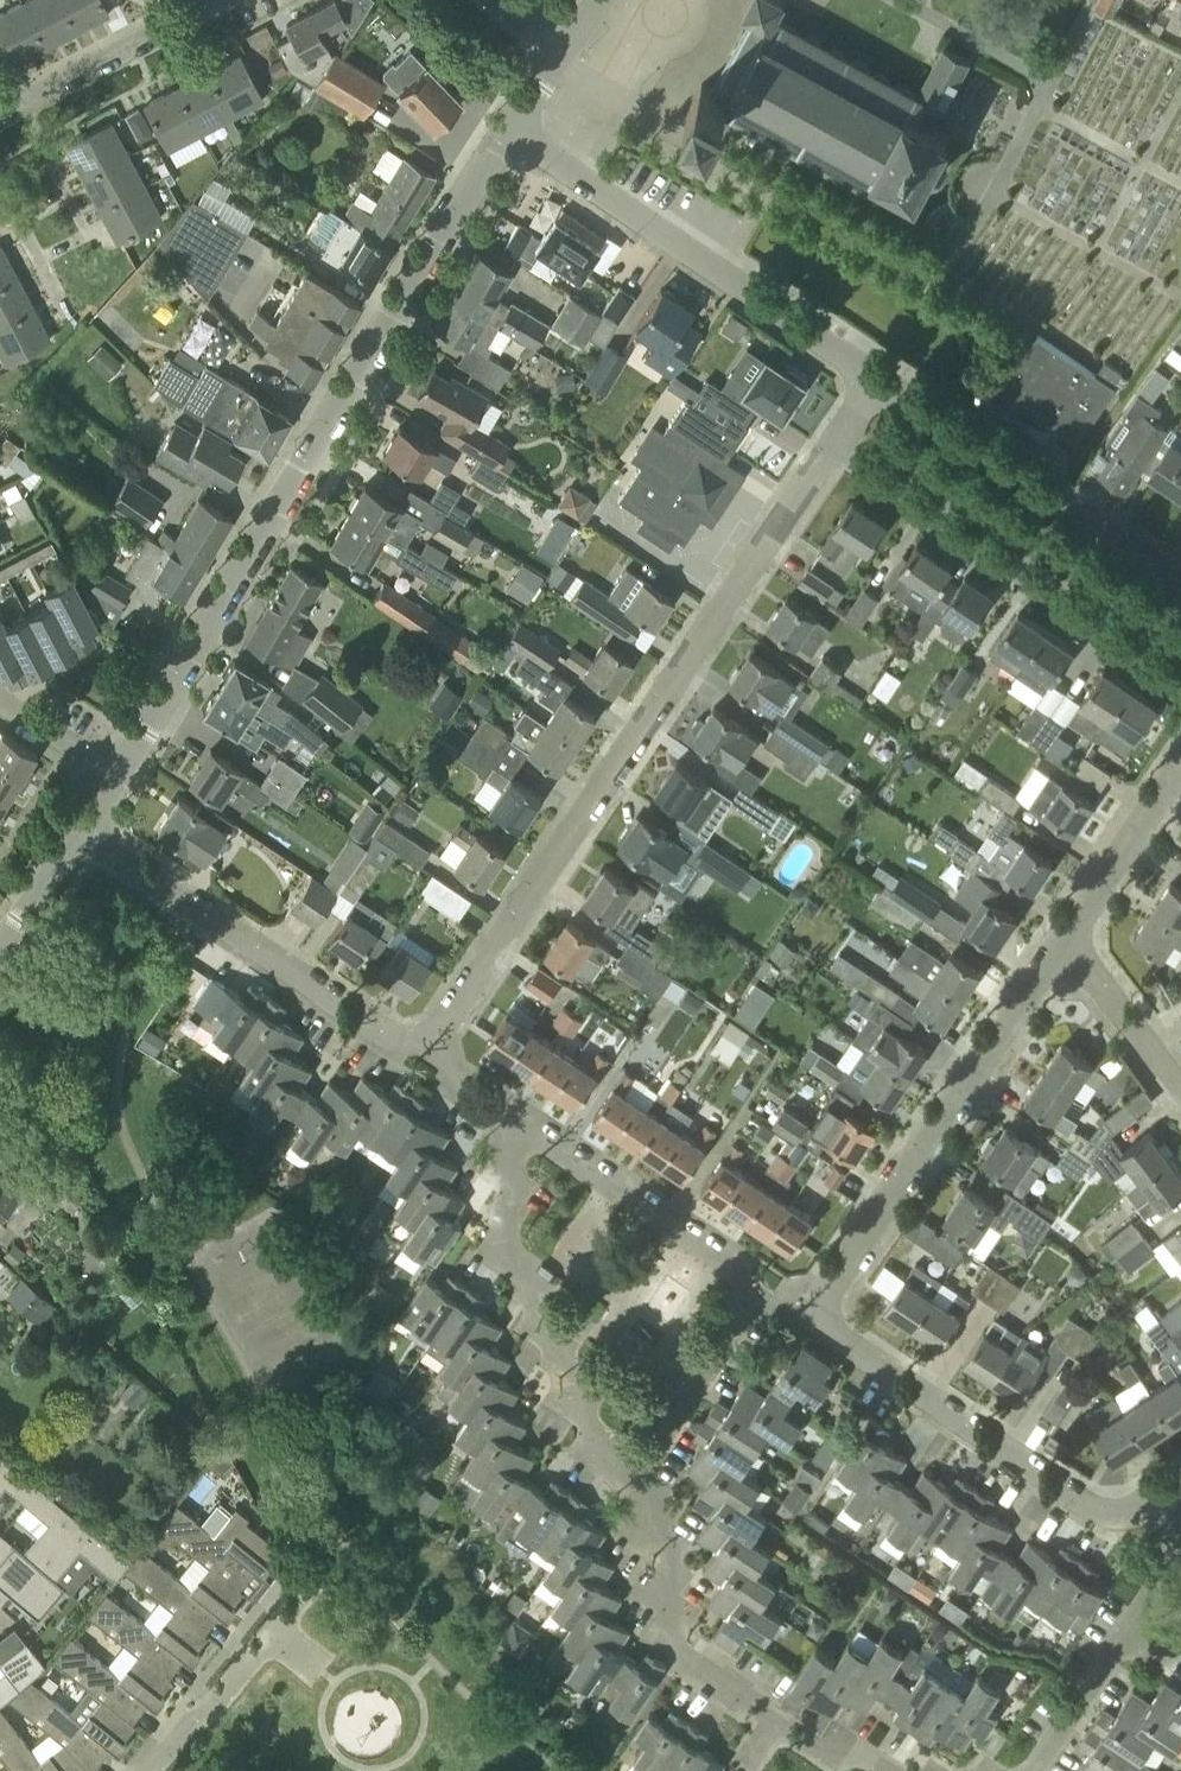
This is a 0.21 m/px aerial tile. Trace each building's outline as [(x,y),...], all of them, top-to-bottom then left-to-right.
[(77,30),(61,0),(26,0),(22,2),(45,46),(77,30)] [(77,30),(108,13),(102,0),(61,0),(77,30)] [(362,12),(355,0),(332,0),(286,24),(292,35),(276,43),(288,67),(314,83),(334,51),(331,53),(321,34),(345,21),(351,32),(363,14),(362,12)] [(943,109),(970,59),(945,45),(918,94),(776,16),(784,2),(780,0),(754,0),(747,13),(752,16),(749,20),(747,23),(750,25),(753,19),(767,27),(755,48),(760,51),(753,64),(748,62),(736,83),(722,76),(725,71),(723,69),(721,71),(722,72),(716,82),(712,88),(702,83),(686,113),(716,129),(727,108),(781,138),(776,148),(792,156),(797,146),(877,191),(887,173),(918,189),(926,174),(933,176),(941,174),(946,168),(948,161),(945,154),(940,149),(948,133),(931,124),(940,107),(943,109)] [(1115,12),(1121,0),(1098,0),(1097,3),(1115,12)] [(0,14),(0,37),(14,63),(45,46),(22,2),(0,14)] [(383,76),(389,82),(397,90),(397,91),(400,94),(399,97),(406,104),(408,103),(433,128),(461,102),(411,50),(394,65),(392,62),(383,70),(383,76)] [(334,51),(314,83),(325,90),(362,114),(382,82),(334,51)] [(239,54),(208,71),(231,115),(263,98),(239,54)] [(268,63),(274,76),(287,69),(281,56),(268,63)] [(208,71),(176,88),(200,132),(231,115),(208,71)] [(315,107),(325,90),(314,83),(312,86),(299,78),(289,94),(302,102),(303,100),(315,107)] [(200,132),(176,88),(145,104),(168,149),(200,132)] [(154,132),(146,118),(132,126),(139,140),(154,132)] [(83,177),(127,153),(111,122),(67,145),(83,177)] [(403,155),(403,156),(386,146),(372,168),(389,178),(377,198),(360,188),(353,200),(348,197),(340,210),(346,213),(343,216),(391,245),(434,174),(403,155)] [(127,153),(83,177),(100,208),(144,185),(127,153)] [(144,185),(100,208),(117,240),(161,216),(144,185)] [(246,232),(196,203),(192,200),(157,243),(208,297),(246,232)] [(391,245),(343,216),(326,206),(309,235),(342,255),(342,256),(373,275),(391,245)] [(540,239),(530,233),(531,231),(518,224),(504,248),(517,256),(530,265),(540,251),(578,278),(598,248),(554,218),(540,239)] [(17,275),(0,243),(0,284),(17,275)] [(463,272),(480,282),(479,285),(497,296),(511,272),(476,250),(463,272)] [(284,362),(287,364),(309,377),(312,376),(322,360),(319,358),(324,349),(327,351),(358,299),(305,268),(298,281),(293,278),(270,316),(256,307),(248,320),(268,332),(264,339),(279,348),(277,352),(287,358),(284,362)] [(509,303),(497,296),(479,285),(480,282),(463,272),(450,294),(511,332),(535,346),(548,323),(510,300),(509,303)] [(17,275),(0,284),(0,324),(33,306),(17,275)] [(606,306),(602,312),(618,323),(622,317),(635,297),(619,287),(606,306)] [(691,309),(676,299),(676,295),(668,290),(663,291),(661,289),(635,328),(656,341),(645,357),(673,375),(700,333),(683,321),(691,309)] [(589,338),(603,347),(606,341),(607,342),(618,323),(602,312),(570,293),(551,324),(585,345),(589,338)] [(432,322),(482,352),(487,354),(492,346),(495,348),(504,344),(511,332),(450,294),(432,322)] [(33,306),(0,324),(0,352),(5,361),(50,338),(33,306)] [(999,392),(1006,396),(1009,393),(1043,417),(1041,420),(1048,424),(1049,422),(1059,429),(1057,431),(1077,444),(1116,388),(1114,386),(1123,372),(1106,360),(1096,374),(1038,335),(999,392)] [(606,341),(603,347),(583,379),(605,392),(628,354),(607,342),(606,341)] [(107,378),(122,363),(102,344),(87,358),(107,378)] [(509,369),(487,354),(482,352),(470,370),(497,388),(509,369)] [(170,357),(154,383),(167,395),(183,405),(201,376),(199,375),(170,357)] [(707,379),(692,401),(723,422),(729,413),(743,423),(757,402),(781,418),(792,400),(796,403),(805,390),(801,388),(804,383),(799,381),(802,377),(789,368),(787,372),(764,357),(747,382),(732,372),(721,388),(707,379)] [(291,413),(226,375),(206,363),(199,375),(201,376),(183,405),(267,454),(291,413)] [(480,457),(506,473),(515,459),(504,452),(509,444),(471,420),(486,395),(471,386),(451,375),(449,378),(433,368),(417,395),(447,412),(445,415),(446,416),(437,430),(480,457)] [(1154,371),(1139,391),(1151,401),(1167,380),(1154,371)] [(1170,426),(1167,429),(1150,418),(1159,406),(1139,392),(1124,415),(1125,416),(1107,443),(1111,445),(1105,454),(1102,452),(1102,451),(1101,451),(1100,452),(1111,459),(1101,474),(1126,491),(1143,467),(1151,472),(1150,473),(1180,493),(1180,433),(1170,426)] [(618,499),(645,517),(639,526),(668,546),(674,537),(683,543),(708,507),(717,513),(736,483),(718,471),(748,426),(743,423),(729,413),(723,422),(692,401),(686,397),(662,433),(653,427),(633,457),(642,463),(618,499)] [(229,481),(244,455),(227,445),(231,438),(204,422),(197,434),(175,421),(155,454),(205,483),(212,471),(229,481)] [(456,458),(440,448),(400,425),(383,452),(419,473),(426,459),(447,472),(456,458)] [(13,455),(20,445),(6,435),(0,444),(0,446),(13,455)] [(0,446),(0,460),(6,464),(13,455),(0,446)] [(506,473),(480,457),(470,473),(496,489),(506,473)] [(129,476),(113,497),(109,503),(143,527),(162,499),(129,476)] [(419,517),(404,508),(405,506),(365,483),(350,509),(384,530),(405,542),(419,517)] [(591,495),(569,483),(557,504),(585,519),(596,500),(590,497),(591,495)] [(14,512),(29,504),(24,493),(9,501),(14,512)] [(172,543),(205,563),(232,517),(199,497),(176,536),(164,528),(157,540),(169,547),(172,543)] [(451,500),(444,513),(463,524),(470,511),(451,500)] [(868,550),(887,522),(853,500),(821,549),(835,558),(849,537),(868,550)] [(29,504),(14,512),(20,522),(35,514),(29,504)] [(389,553),(397,557),(396,559),(447,589),(457,573),(439,562),(421,551),(405,542),(384,530),(350,509),(331,542),(365,562),(369,556),(382,564),(389,553)] [(433,531),(459,546),(473,554),(484,537),(463,524),(444,513),(433,531)] [(157,540),(156,541),(148,536),(125,574),(134,579),(139,587),(136,591),(153,602),(162,586),(184,598),(205,563),(172,543),(169,547),(157,540)] [(44,555),(56,549),(51,540),(39,547),(44,555)] [(910,575),(937,592),(947,578),(954,567),(918,543),(908,556),(904,554),(884,583),(898,592),(910,575)] [(44,555),(39,547),(27,553),(32,562),(44,555)] [(32,562),(27,553),(15,559),(20,568),(32,562)] [(20,568),(15,559),(3,566),(7,574),(20,568)] [(527,598),(541,573),(522,562),(508,588),(527,598)] [(321,580),(291,563),(246,640),(293,668),(312,636),(295,626),(321,580)] [(559,566),(549,580),(564,590),(574,577),(559,566)] [(835,584),(829,581),(809,567),(799,583),(824,600),(835,584)] [(666,612),(664,610),(673,598),(627,568),(611,593),(583,574),(568,598),(609,626),(628,639),(642,618),(654,626),(656,622),(658,624),(662,623),(667,616),(666,612)] [(129,588),(109,576),(100,570),(90,586),(119,604),(129,588)] [(937,592),(925,611),(911,631),(923,638),(936,618),(942,622),(943,630),(956,639),(964,637),(994,594),(966,575),(959,586),(947,578),(937,592)] [(7,671),(13,682),(94,640),(88,629),(96,624),(70,576),(44,589),(50,601),(4,626),(0,618),(0,675),(7,671)] [(482,675),(495,655),(383,581),(370,600),(482,675)] [(846,614),(861,624),(880,596),(865,586),(846,614)] [(815,615),(788,597),(770,624),(797,642),(807,628),(823,639),(831,627),(814,616),(815,615)] [(1017,673),(1047,630),(1019,611),(990,655),(1017,673)] [(505,638),(526,652),(547,666),(560,647),(518,619),(505,638)] [(1074,648),(1047,630),(1017,673),(1044,691),(1045,690),(1046,691),(1074,648)] [(584,672),(611,690),(631,660),(603,642),(592,659),(576,649),(568,660),(585,671),(584,672)] [(731,682),(757,701),(774,712),(795,681),(778,670),(779,669),(752,651),(741,667),(737,668),(732,675),(733,679),(731,682)] [(555,708),(546,723),(576,743),(594,716),(564,695),(572,684),(546,667),(547,666),(526,652),(515,669),(544,689),(539,697),(555,708)] [(864,698),(849,687),(856,676),(823,653),(810,671),(843,695),(859,706),(864,698)] [(234,660),(219,685),(281,724),(293,733),(317,753),(327,740),(289,708),(261,691),(268,680),(234,660)] [(963,662),(949,683),(941,696),(957,706),(964,694),(979,672),(963,662)] [(876,689),(890,697),(902,676),(888,668),(876,689)] [(1109,720),(1131,687),(1104,668),(1081,701),(1082,701),(1071,718),(1098,736),(1109,720)] [(373,714),(361,705),(362,703),(322,671),(301,698),(341,730),(340,732),(351,741),(373,714)] [(443,682),(432,705),(452,715),(463,692),(443,682)] [(285,745),(293,733),(281,724),(219,685),(203,710),(236,731),(259,745),(266,734),(285,745)] [(476,687),(466,703),(482,714),(493,697),(476,687)] [(1131,687),(1109,720),(1125,730),(1113,747),(1125,754),(1136,738),(1158,706),(1131,687)] [(1031,739),(1050,712),(1037,703),(1018,730),(1031,739)] [(694,736),(722,755),(738,766),(758,736),(742,725),(715,706),(705,720),(702,718),(697,719),(693,725),(694,731),(697,733),(694,736)] [(514,723),(519,726),(510,739),(527,750),(527,751),(557,771),(576,743),(546,723),(524,708),(514,723)] [(785,711),(774,728),(818,758),(829,742),(785,711)] [(1050,712),(1031,739),(1047,750),(1065,722),(1050,712)] [(485,716),(474,732),(494,746),(505,729),(485,716)] [(455,722),(447,735),(461,744),(469,731),(455,722)] [(818,758),(774,728),(764,742),(788,758),(785,764),(804,777),(818,758)] [(2,730),(0,733),(0,762),(28,780),(35,769),(28,765),(36,752),(2,730)] [(494,746),(474,732),(458,755),(478,769),(494,746)] [(260,783),(239,769),(211,749),(190,779),(209,792),(202,801),(213,808),(219,799),(230,782),(262,803),(268,794),(284,805),(295,789),(268,772),(260,783)] [(1075,769),(1082,774),(1102,788),(1112,773),(1085,755),(1075,769)] [(279,756),(268,772),(295,789),(306,774),(279,756)] [(717,803),(725,792),(708,780),(709,780),(678,760),(658,791),(683,808),(676,819),(698,833),(706,821),(710,820),(718,808),(717,803)] [(28,780),(0,762),(0,794),(7,798),(14,786),(21,791),(28,780)] [(489,807),(519,827),(540,796),(511,775),(510,776),(493,764),(484,777),(502,788),(489,807)] [(1044,815),(1046,812),(1074,831),(1094,802),(1064,783),(1051,774),(1030,805),(1044,815)] [(1005,809),(1012,814),(1022,799),(987,775),(977,789),(1005,809)] [(780,811),(752,793),(741,786),(734,797),(731,802),(770,827),(771,825),(780,811)] [(178,797),(157,828),(186,847),(182,853),(196,862),(200,856),(201,857),(228,818),(213,808),(202,801),(202,800),(196,809),(178,797)] [(403,798),(393,812),(405,821),(415,806),(403,798)] [(1025,843),(1008,832),(1018,818),(1012,814),(1005,809),(989,832),(1001,840),(989,857),(1035,888),(1053,861),(1026,843),(1025,843)] [(619,839),(624,841),(622,844),(649,863),(646,867),(665,879),(688,845),(670,834),(671,833),(642,814),(632,829),(628,826),(619,839)] [(391,845),(421,865),(431,850),(385,819),(375,834),(391,845)] [(930,834),(951,849),(949,851),(971,866),(981,850),(959,836),(958,833),(943,823),(938,823),(930,834)] [(455,865),(481,883),(503,852),(476,834),(460,824),(452,836),(468,847),(455,865)] [(391,845),(375,834),(344,881),(360,891),(391,845)] [(708,841),(696,859),(738,887),(750,869),(708,841)] [(586,898),(631,929),(656,893),(638,881),(634,886),(606,868),(586,898)] [(1008,891),(974,868),(956,894),(976,907),(965,924),(998,945),(1017,916),(999,904),(1008,891)] [(471,899),(451,886),(432,873),(419,893),(458,919),(471,899)] [(291,906),(316,923),(338,891),(312,874),(291,906)] [(901,878),(891,893),(929,918),(939,904),(915,887),(914,888),(902,880),(903,878),(901,878)] [(1153,910),(1180,928),(1180,889),(1171,883),(1153,910)] [(890,893),(880,886),(870,903),(915,933),(925,918),(928,920),(929,918),(891,893),(890,893)] [(398,924),(384,915),(373,908),(357,896),(346,912),(329,939),(357,957),(374,931),(388,940),(396,927),(396,926),(398,924)] [(1153,910),(1135,937),(1175,964),(1180,956),(1180,928),(1153,910)] [(590,981),(602,963),(611,950),(594,938),(569,921),(547,953),(590,981)] [(629,944),(655,962),(666,947),(639,929),(629,944)] [(405,932),(397,944),(379,972),(408,992),(429,961),(428,960),(434,952),(405,932)] [(786,966),(797,950),(780,938),(769,954),(786,966)] [(900,956),(923,971),(962,998),(980,971),(952,952),(946,961),(912,938),(900,956)] [(639,985),(659,999),(674,978),(673,977),(674,976),(665,969),(665,968),(655,962),(629,944),(618,960),(644,978),(639,985)] [(865,989),(880,999),(891,1007),(901,992),(839,952),(830,966),(865,988),(865,989)] [(962,998),(923,971),(900,956),(891,970),(907,980),(905,983),(923,996),(916,1005),(944,1024),(962,998)] [(540,987),(550,972),(539,964),(528,980),(540,987)] [(233,1044),(235,1045),(269,995),(251,983),(243,995),(229,986),(228,988),(212,977),(195,1003),(208,1011),(201,1021),(215,1030),(214,1031),(215,1031),(214,1033),(206,1045),(224,1058),(233,1044)] [(686,987),(674,978),(659,999),(646,1018),(658,1026),(677,999),(677,1000),(686,987)] [(737,1011),(758,1023),(777,991),(757,979),(737,1011)] [(689,990),(681,1001),(697,1012),(705,1000),(689,990)] [(280,1003),(269,995),(235,1045),(256,1059),(269,1041),(280,1049),(294,1029),(280,1020),(284,1013),(277,1008),(280,1003)] [(880,999),(854,1039),(866,1047),(910,1076),(927,1049),(901,1031),(909,1019),(891,1007),(880,999)] [(581,1001),(574,1012),(563,1028),(573,1034),(583,1018),(591,1007),(581,1001)] [(553,1021),(563,1028),(574,1012),(564,1005),(553,1021)] [(487,1044),(510,1060),(531,1029),(508,1013),(487,1044)] [(243,1077),(264,1091),(277,1074),(288,1081),(302,1062),(290,1054),(294,1047),(299,1046),(305,1037),(294,1029),(280,1049),(269,1041),(256,1059),(243,1077)] [(553,1043),(540,1035),(531,1029),(510,1060),(532,1075),(553,1043)] [(750,1033),(741,1048),(731,1062),(754,1079),(771,1055),(766,1051),(770,1047),(750,1033)] [(555,1090),(576,1058),(553,1043),(532,1075),(555,1090)] [(1083,1077),(1096,1086),(1098,1087),(1107,1074),(1092,1064),(1092,1063),(1063,1043),(1045,1071),(1074,1091),(1083,1077)] [(835,1083),(845,1067),(812,1045),(802,1060),(835,1083)] [(848,1073),(863,1084),(891,1103),(910,1076),(866,1047),(848,1073)] [(609,1058),(598,1050),(587,1066),(576,1058),(555,1090),(578,1106),(599,1074),(598,1074),(609,1058)] [(251,1110),(272,1125),(282,1132),(295,1113),(296,1114),(309,1094),(295,1085),(300,1079),(301,1080),(307,1079),(313,1070),(302,1062),(288,1081),(277,1074),(264,1091),(251,1110)] [(647,1087),(617,1132),(640,1147),(670,1102),(671,1100),(691,1072),(693,1068),(688,1064),(680,1068),(672,1079),(668,1077),(657,1093),(647,1087)] [(617,1132),(647,1087),(649,1084),(636,1076),(626,1070),(616,1085),(615,1085),(594,1116),(617,1132)] [(1045,1071),(1026,1099),(1056,1119),(1056,1118),(1071,1128),(1079,1116),(1064,1106),(1074,1091),(1045,1071)] [(349,1148),(353,1142),(374,1111),(363,1103),(376,1084),(363,1075),(357,1085),(358,1091),(359,1092),(355,1098),(342,1089),(330,1107),(340,1115),(328,1134),(349,1148)] [(782,1103),(791,1090),(774,1078),(765,1091),(782,1103)] [(315,1153),(328,1134),(340,1115),(330,1107),(342,1089),(330,1081),(323,1090),(324,1096),(326,1097),(322,1103),(309,1094),(296,1114),(306,1120),(294,1138),(315,1153)] [(373,1156),(382,1142),(415,1093),(403,1086),(400,1091),(393,1086),(388,1093),(376,1084),(363,1103),(374,1111),(353,1142),(373,1156)] [(379,1149),(398,1162),(415,1138),(425,1144),(438,1126),(425,1117),(430,1111),(423,1106),(426,1101),(415,1093),(382,1142),(383,1143),(379,1149)] [(855,1157),(875,1128),(847,1109),(831,1099),(823,1111),(838,1122),(828,1138),(855,1157)] [(1104,1117),(1114,1131),(1137,1114),(1127,1100),(1104,1117)] [(670,1102),(640,1147),(663,1162),(684,1131),(693,1117),(670,1102)] [(785,1104),(773,1121),(797,1138),(810,1121),(785,1104)] [(1080,1130),(1069,1145),(1092,1161),(1094,1158),(1094,1159),(1103,1147),(1112,1135),(1110,1133),(1114,1131),(1104,1117),(1104,1118),(1090,1137),(1080,1130)] [(762,1122),(752,1137),(765,1146),(775,1130),(762,1122)] [(684,1131),(663,1162),(686,1178),(707,1146),(706,1146),(717,1130),(707,1124),(696,1140),(684,1131)] [(438,1126),(425,1144),(415,1138),(398,1162),(389,1175),(409,1189),(423,1169),(434,1177),(447,1159),(433,1149),(437,1143),(439,1145),(445,1144),(451,1135),(438,1126)] [(997,1165),(1003,1169),(1016,1177),(1026,1161),(1043,1171),(1051,1158),(1035,1147),(1036,1146),(1007,1127),(996,1143),(993,1141),(989,1141),(984,1150),(984,1153),(988,1156),(986,1158),(997,1165)] [(1124,1151),(1112,1135),(1103,1147),(1094,1159),(1102,1170),(1109,1165),(1117,1176),(1131,1165),(1141,1179),(1170,1158),(1150,1131),(1124,1151)] [(787,1137),(757,1180),(746,1173),(725,1204),(747,1219),(788,1158),(786,1156),(795,1143),(787,1137)] [(795,1143),(786,1156),(788,1158),(797,1164),(809,1146),(800,1140),(798,1139),(795,1143)] [(702,1188),(725,1204),(746,1173),(733,1164),(744,1148),(734,1142),(723,1157),(702,1188)] [(1092,1161),(1069,1145),(1058,1162),(1080,1177),(1092,1161)] [(22,1187),(28,1192),(40,1178),(10,1152),(0,1164),(0,1213),(22,1187)] [(791,1203),(780,1196),(791,1180),(788,1178),(797,1164),(788,1158),(747,1219),(770,1234),(791,1203)] [(1141,1179),(1128,1190),(1147,1216),(1161,1205),(1162,1206),(1180,1191),(1180,1172),(1170,1158),(1141,1179)] [(396,1208),(417,1222),(431,1205),(441,1211),(455,1192),(441,1182),(445,1176),(447,1177),(453,1176),(459,1167),(447,1159),(434,1177),(423,1169),(409,1189),(396,1208)] [(836,1164),(826,1179),(836,1186),(846,1170),(836,1164)] [(333,1190),(342,1174),(333,1168),(323,1184),(333,1190)] [(946,1234),(966,1247),(983,1259),(1012,1217),(967,1186),(946,1217),(955,1222),(946,1234)] [(455,1192),(441,1211),(431,1205),(417,1222),(405,1240),(437,1262),(463,1225),(454,1219),(467,1200),(455,1192)] [(1053,1219),(1026,1202),(1013,1222),(1040,1239),(1053,1219)] [(814,1218),(791,1203),(770,1234),(793,1250),(814,1218)] [(340,1218),(333,1231),(346,1239),(354,1226),(340,1218)] [(1118,1255),(1145,1236),(1133,1220),(1106,1240),(1118,1255)] [(1178,1228),(1164,1239),(1180,1261),(1180,1225),(1178,1228)] [(927,1243),(955,1263),(966,1247),(946,1234),(938,1229),(929,1243),(928,1242),(927,1243)] [(347,1245),(364,1256),(370,1247),(352,1235),(347,1245)] [(1155,1250),(1145,1236),(1118,1255),(1128,1267),(1130,1270),(1155,1250)] [(1112,1260),(1118,1255),(1106,1240),(1100,1245),(1112,1260)] [(15,1243),(3,1255),(14,1265),(25,1253),(15,1243)] [(1128,1267),(1118,1255),(1112,1260),(1122,1272),(1128,1267)] [(916,1262),(906,1277),(886,1307),(914,1325),(934,1296),(944,1281),(916,1262)] [(972,1288),(988,1299),(1006,1273),(990,1263),(972,1288)] [(1006,1273),(988,1299),(1004,1310),(1022,1284),(1006,1273)] [(434,1336),(469,1286),(457,1278),(453,1283),(446,1278),(442,1285),(427,1275),(399,1317),(410,1324),(412,1321),(434,1336)] [(6,1295),(41,1324),(57,1306),(22,1276),(6,1295)] [(486,1298),(469,1286),(434,1336),(427,1347),(447,1361),(468,1331),(479,1338),(492,1319),(478,1310),(486,1298)] [(934,1296),(914,1325),(942,1344),(961,1315),(961,1314),(971,1300),(958,1291),(948,1306),(934,1296)] [(1160,1318),(1172,1334),(1180,1327),(1180,1302),(1160,1318)] [(965,1360),(992,1378),(1021,1334),(1007,1325),(1007,1324),(995,1316),(985,1331),(965,1360)] [(1172,1334),(1160,1318),(1147,1327),(1168,1358),(1180,1349),(1180,1346),(1172,1334)] [(504,1327),(492,1319),(479,1338),(468,1331),(447,1361),(442,1368),(453,1376),(447,1385),(444,1384),(438,1393),(450,1401),(475,1363),(486,1370),(499,1351),(486,1342),(490,1336),(492,1337),(498,1336),(504,1327)] [(1084,1325),(1069,1349),(1083,1359),(1099,1335),(1084,1325)] [(1172,1334),(1180,1346),(1180,1327),(1172,1334)] [(1049,1379),(1069,1349),(1053,1339),(1045,1350),(1021,1334),(992,1378),(1020,1397),(1037,1371),(1049,1379)] [(826,1374),(834,1361),(805,1342),(796,1355),(782,1345),(769,1364),(781,1373),(772,1386),(792,1400),(793,1399),(800,1389),(818,1401),(833,1379),(826,1374)] [(512,1359),(499,1351),(486,1370),(475,1363),(450,1401),(470,1414),(482,1396),(493,1404),(507,1383),(494,1375),(498,1369),(500,1370),(506,1369),(512,1359)] [(1173,1424),(1180,1419),(1180,1373),(1180,1374),(1170,1359),(1159,1366),(1169,1381),(1152,1392),(1173,1424)] [(134,1377),(120,1393),(136,1407),(150,1391),(134,1377)] [(750,1418),(770,1431),(789,1444),(804,1422),(801,1420),(808,1409),(793,1399),(792,1400),(772,1386),(767,1394),(758,1395),(757,1388),(748,1381),(739,1394),(757,1407),(750,1418)] [(492,1429),(503,1436),(515,1416),(502,1408),(506,1402),(508,1403),(513,1402),(520,1392),(507,1383),(493,1404),(482,1396),(470,1414),(457,1434),(478,1448),(492,1429)] [(1060,1389),(1044,1413),(1058,1423),(1074,1399),(1060,1389)] [(1124,1410),(1145,1443),(1173,1424),(1152,1392),(1125,1410),(1124,1410)] [(706,1418),(757,1451),(770,1431),(750,1418),(757,1407),(739,1394),(731,1406),(724,1402),(719,1409),(714,1406),(706,1418)] [(1115,1395),(1098,1407),(1086,1414),(1096,1428),(1094,1429),(1116,1462),(1145,1443),(1124,1410),(1125,1410),(1115,1395)] [(474,1498),(475,1499),(501,1462),(512,1469),(524,1450),(510,1440),(514,1434),(516,1436),(521,1434),(528,1425),(515,1416),(503,1436),(492,1429),(478,1448),(466,1466),(456,1481),(466,1488),(458,1498),(469,1505),(474,1498)] [(883,1469),(895,1450),(882,1442),(887,1435),(880,1430),(883,1425),(872,1417),(838,1468),(859,1482),(872,1463),(883,1469)] [(723,1459),(743,1472),(757,1451),(706,1418),(699,1429),(704,1432),(699,1439),(706,1444),(697,1457),(716,1469),(723,1459)] [(404,1423),(396,1435),(417,1448),(419,1445),(425,1436),(404,1423)] [(223,1476),(235,1462),(225,1445),(209,1464),(223,1476)] [(418,1450),(408,1466),(426,1478),(436,1462),(418,1450)] [(508,1496),(517,1502),(518,1503),(532,1482),(518,1473),(522,1467),(524,1468),(529,1467),(536,1458),(524,1450),(512,1469),(501,1462),(475,1499),(496,1513),(508,1496)] [(872,1463),(859,1482),(847,1500),(868,1514),(880,1496),(890,1503),(903,1484),(895,1478),(896,1470),(901,1468),(908,1459),(895,1450),(883,1469),(872,1463)] [(27,1503),(41,1486),(4,1454),(0,1459),(0,1491),(5,1484),(27,1503)] [(728,1491),(748,1504),(762,1484),(743,1472),(723,1459),(716,1469),(697,1457),(689,1469),(698,1475),(704,1474),(705,1473),(711,1477),(702,1490),(721,1502),(728,1491)] [(821,1477),(803,1464),(795,1476),(799,1479),(813,1488),(821,1477)] [(903,1484),(890,1503),(901,1510),(888,1528),(910,1543),(922,1524),(935,1504),(924,1497),(937,1478),(924,1470),(918,1480),(919,1484),(911,1489),(903,1484)] [(935,1504),(922,1524),(943,1538),(976,1487),(965,1480),(961,1485),(954,1480),(950,1487),(937,1478),(924,1497),(935,1504)] [(800,1509),(813,1488),(799,1479),(786,1499),(800,1509)] [(545,1491),(532,1482),(518,1503),(517,1502),(497,1533),(529,1554),(537,1542),(571,1491),(558,1482),(555,1487),(549,1484),(545,1491)] [(442,1496),(424,1484),(413,1502),(430,1514),(442,1496)] [(13,1595),(79,1518),(41,1486),(27,1503),(49,1522),(24,1551),(15,1543),(14,1543),(2,1533),(0,1535),(0,1586),(9,1593),(9,1592),(13,1595)] [(976,1487),(943,1538),(963,1551),(976,1532),(988,1539),(1000,1521),(987,1512),(991,1505),(984,1500),(988,1495),(976,1487)] [(732,1524),(754,1537),(767,1517),(748,1504),(728,1491),(721,1502),(702,1490),(694,1502),(703,1509),(709,1508),(710,1506),(716,1510),(707,1524),(724,1535),(732,1524)] [(537,1542),(557,1555),(571,1536),(583,1543),(595,1525),(581,1515),(586,1508),(581,1505),(584,1500),(571,1491),(537,1542)] [(239,1589),(239,1588),(255,1569),(263,1575),(271,1565),(266,1562),(278,1547),(246,1520),(248,1517),(235,1507),(214,1534),(194,1518),(195,1517),(177,1503),(159,1526),(173,1536),(209,1565),(239,1589)] [(831,1521),(810,1507),(804,1517),(824,1531),(831,1521)] [(130,1562),(79,1518),(13,1595),(18,1599),(17,1600),(29,1610),(28,1611),(29,1612),(31,1611),(38,1617),(39,1618),(66,1586),(56,1578),(81,1548),(116,1579),(130,1562)] [(976,1532),(963,1551),(951,1570),(972,1584),(985,1565),(996,1572),(1008,1553),(1000,1548),(1001,1540),(1006,1538),(1012,1529),(1000,1521),(988,1539),(976,1532)] [(740,1558),(759,1571),(773,1550),(754,1537),(732,1524),(724,1535),(707,1524),(699,1536),(708,1542),(714,1541),(715,1539),(721,1543),(713,1555),(733,1569),(740,1558)] [(590,1577),(603,1557),(589,1548),(593,1542),(595,1543),(601,1542),(607,1533),(595,1525),(583,1543),(571,1536),(557,1555),(545,1573),(566,1587),(579,1569),(590,1577)] [(168,1543),(173,1536),(159,1526),(150,1536),(161,1544),(168,1543)] [(1028,1567),(1041,1547),(1029,1540),(1023,1549),(1024,1555),(1026,1556),(1022,1562),(1008,1553),(996,1572),(983,1591),(1015,1612),(1027,1594),(1026,1594),(1039,1574),(1028,1567)] [(243,1591),(239,1588),(239,1589),(209,1565),(198,1579),(197,1579),(196,1580),(197,1581),(191,1588),(158,1562),(159,1561),(142,1547),(123,1570),(173,1609),(203,1633),(204,1632),(219,1613),(227,1619),(235,1609),(231,1606),(243,1591)] [(1047,1608),(1081,1557),(1069,1550),(1066,1555),(1059,1550),(1055,1556),(1041,1547),(1028,1567),(1039,1574),(1026,1594),(1027,1594),(1047,1608)] [(745,1591),(763,1604),(777,1583),(759,1571),(740,1558),(733,1569),(713,1555),(704,1569),(713,1575),(719,1574),(720,1572),(726,1576),(717,1589),(736,1602),(745,1591)] [(553,1606),(573,1620),(587,1601),(598,1608),(610,1589),(597,1581),(601,1575),(603,1576),(609,1575),(615,1565),(603,1557),(590,1577),(579,1569),(566,1587),(553,1606)] [(1047,1608),(1068,1623),(1082,1632),(1095,1612),(1092,1610),(1105,1591),(1091,1582),(1096,1575),(1089,1570),(1092,1565),(1081,1557),(1047,1608)] [(917,1576),(910,1588),(929,1601),(937,1589),(917,1576)] [(492,1579),(487,1589),(496,1595),(495,1597),(494,1597),(502,1603),(505,1599),(501,1596),(508,1585),(500,1579),(492,1579)] [(573,1620),(560,1639),(582,1654),(595,1634),(606,1641),(618,1622),(605,1613),(609,1607),(611,1609),(616,1607),(623,1598),(610,1589),(598,1608),(587,1601),(573,1620)] [(721,1624),(741,1637),(749,1626),(767,1638),(782,1616),(763,1604),(745,1591),(736,1602),(717,1589),(709,1602),(718,1608),(724,1607),(725,1606),(731,1610),(721,1624)] [(208,1635),(204,1632),(203,1633),(173,1609),(162,1623),(161,1624),(161,1625),(155,1632),(123,1606),(124,1605),(106,1591),(88,1614),(138,1654),(138,1653),(168,1677),(169,1676),(184,1657),(192,1664),(200,1654),(196,1650),(208,1635)] [(518,1659),(535,1632),(513,1618),(496,1645),(518,1659)] [(814,1618),(806,1630),(818,1638),(826,1626),(814,1618)] [(612,1675),(613,1676),(627,1655),(613,1646),(617,1640),(619,1641),(624,1640),(631,1631),(618,1622),(606,1641),(595,1634),(582,1654),(574,1665),(570,1672),(600,1693),(612,1675)] [(721,1624),(714,1635),(733,1649),(741,1637),(721,1624)] [(52,1658),(101,1699),(101,1698),(131,1722),(132,1722),(148,1701),(156,1708),(164,1698),(160,1694),(172,1679),(169,1676),(168,1677),(138,1653),(138,1654),(127,1668),(126,1667),(125,1669),(126,1669),(120,1677),(87,1651),(88,1649),(71,1635),(52,1658)] [(889,1696),(903,1675),(903,1674),(917,1653),(919,1649),(908,1642),(903,1648),(883,1635),(882,1637),(870,1654),(857,1673),(868,1681),(855,1700),(868,1709),(875,1699),(874,1694),(872,1693),(877,1687),(889,1696)] [(850,1641),(837,1660),(825,1679),(835,1686),(822,1705),(835,1714),(841,1705),(840,1699),(839,1697),(843,1692),(855,1700),(868,1681),(857,1673),(870,1654),(850,1641)] [(19,1689),(31,1679),(40,1672),(46,1665),(27,1642),(0,1663),(0,1664),(5,1671),(19,1689)] [(825,1679),(837,1660),(817,1645),(783,1696),(794,1704),(798,1698),(805,1703),(809,1696),(822,1705),(835,1686),(825,1679)] [(903,1675),(889,1696),(902,1704),(898,1711),(905,1716),(902,1721),(913,1728),(946,1678),(925,1663),(927,1661),(917,1653),(903,1674),(903,1675)] [(611,1701),(632,1716),(666,1665),(653,1655),(650,1660),(645,1657),(640,1664),(627,1655),(613,1676),(624,1683),(611,1701)] [(19,1689),(5,1671),(0,1675),(0,1705),(19,1689)] [(972,1724),(1004,1745),(1020,1722),(991,1702),(1000,1688),(980,1674),(967,1693),(954,1713),(965,1720),(952,1739),(965,1746),(971,1737),(970,1731),(968,1730),(972,1724)] [(946,1678),(913,1728),(924,1736),(928,1731),(935,1736),(939,1730),(952,1739),(965,1720),(954,1713),(967,1693),(946,1678)] [(132,1722),(131,1722),(101,1698),(101,1699),(90,1713),(89,1712),(88,1713),(89,1714),(82,1722),(50,1696),(51,1695),(31,1679),(19,1689),(8,1698),(63,1742),(63,1741),(87,1770),(91,1770),(111,1747),(119,1753),(127,1744),(122,1740),(135,1725),(132,1722)] [(1180,1725),(1180,1693),(1177,1693),(1176,1687),(1166,1681),(1158,1693),(1176,1705),(1169,1717),(1180,1725)] [(1126,1700),(1144,1713),(1136,1724),(1157,1738),(1175,1750),(1180,1742),(1180,1725),(1169,1717),(1176,1705),(1158,1693),(1149,1706),(1143,1702),(1144,1701),(1143,1695),(1134,1689),(1126,1700)] [(1143,1759),(1157,1738),(1136,1724),(1144,1713),(1126,1700),(1116,1714),(1109,1709),(1105,1715),(1101,1712),(1092,1725),(1143,1759)] [(13,1770),(87,1770),(63,1741),(63,1742),(49,1753),(48,1753),(47,1754),(48,1754),(40,1760),(14,1728),(15,1727),(0,1707),(0,1754),(13,1770)] [(637,1733),(648,1740),(635,1758),(655,1770),(658,1770),(691,1722),(677,1713),(673,1718),(668,1715),(664,1722),(650,1712),(637,1733)] [(689,1767),(695,1770),(702,1770),(713,1755),(701,1746),(705,1740),(700,1736),(703,1731),(691,1722),(658,1770),(687,1770),(689,1767)] [(1093,1770),(1106,1770),(1110,1765),(1118,1770),(1150,1770),(1154,1766),(1143,1759),(1092,1725),(1083,1738),(1088,1741),(1085,1747),(1092,1751),(1083,1764),(1093,1770)] [(726,1764),(713,1755),(702,1770),(721,1770),(726,1764)]
